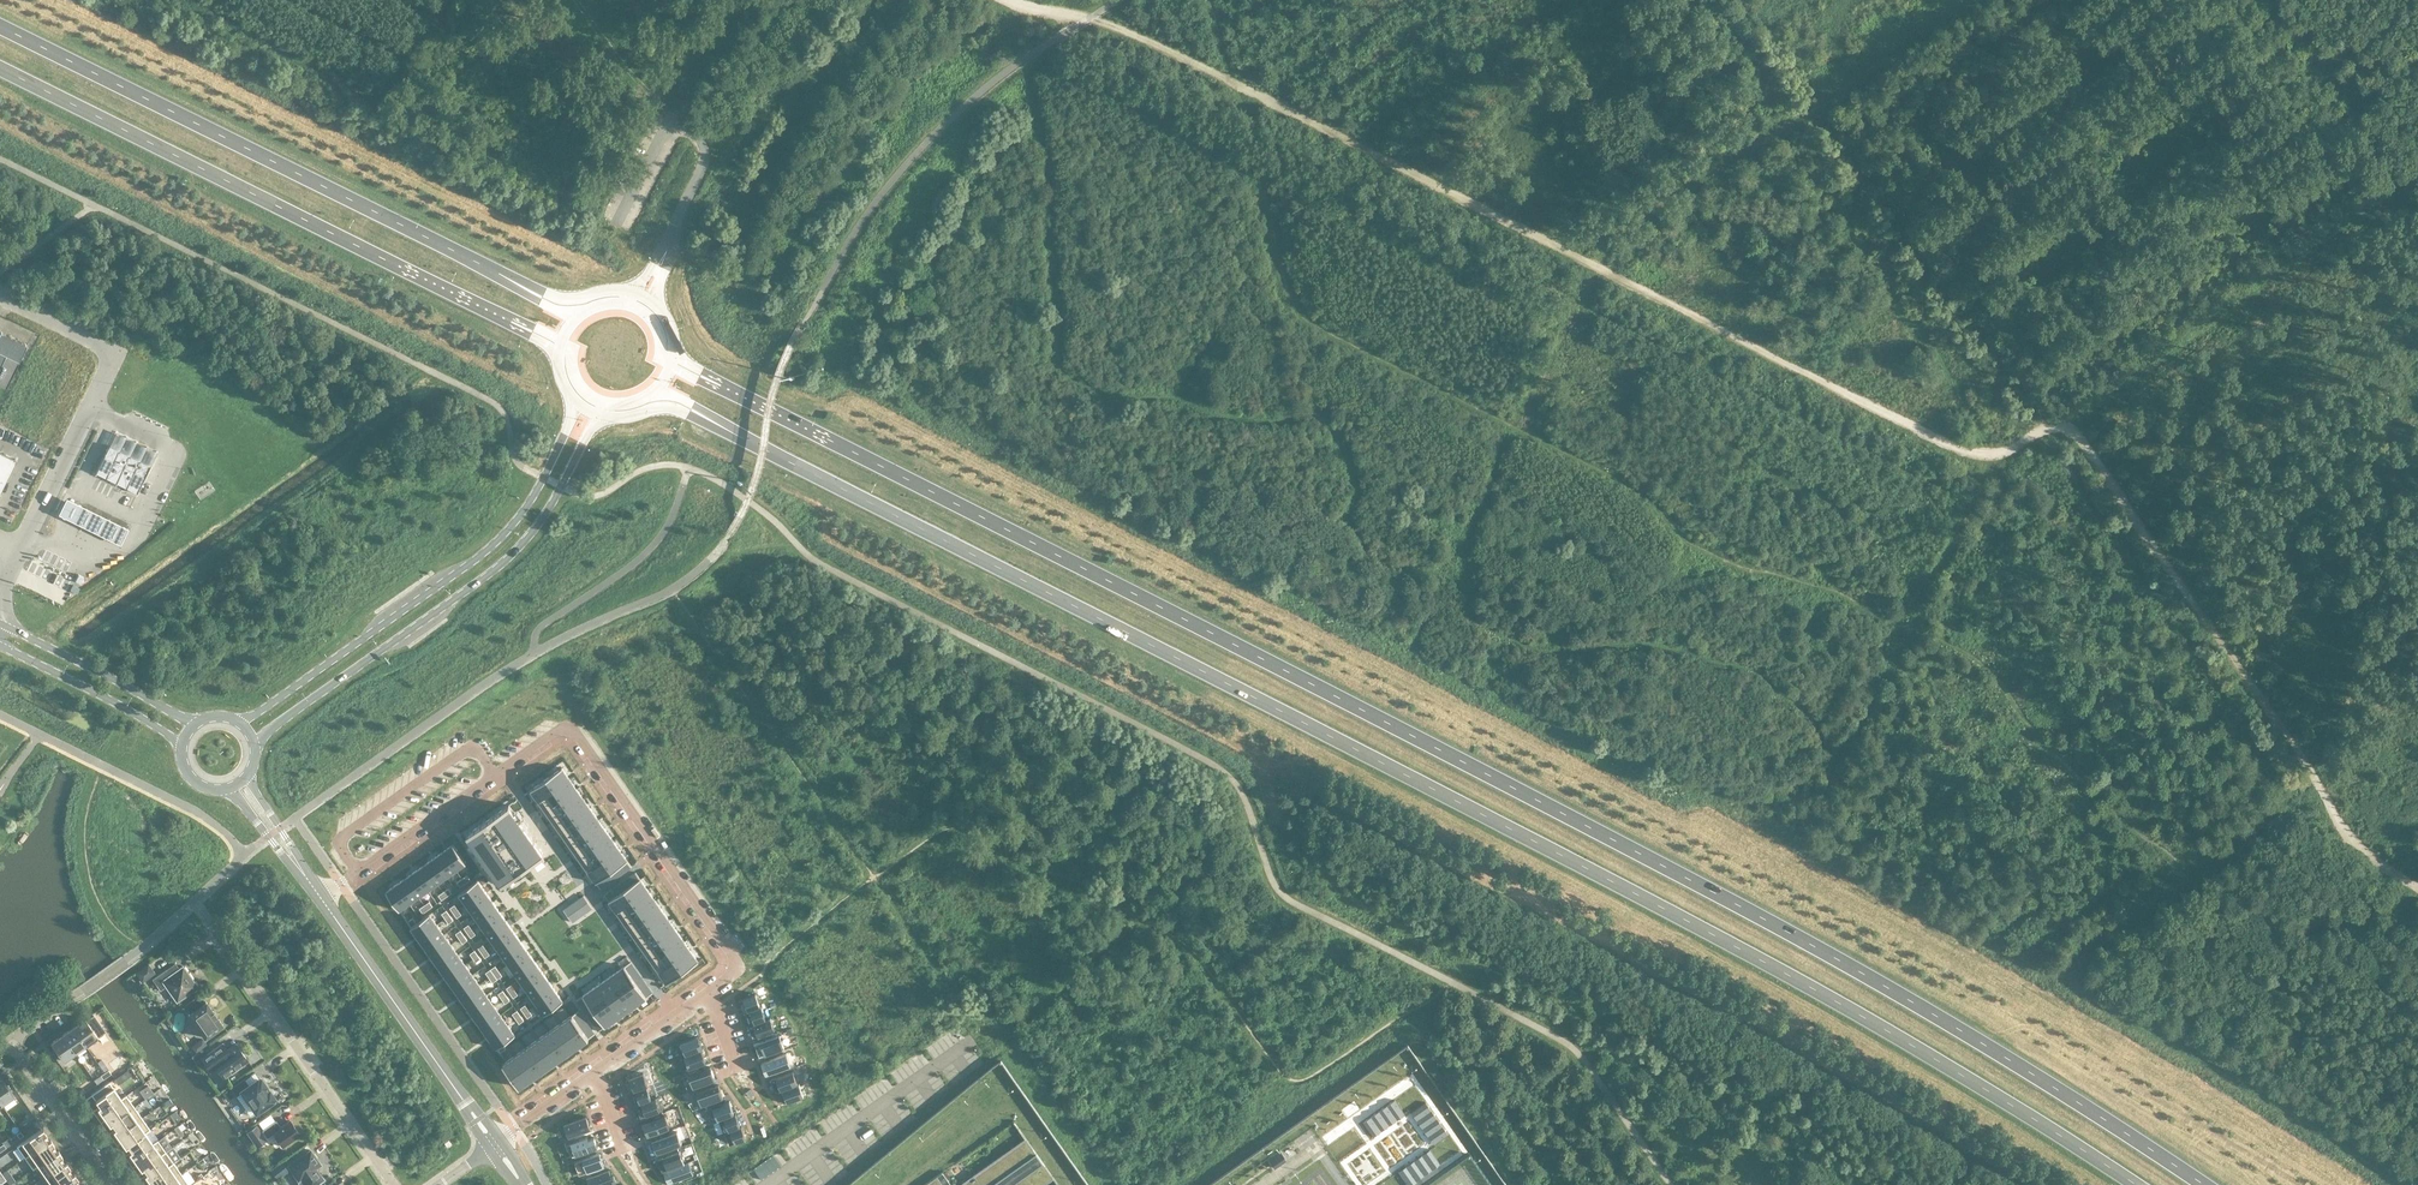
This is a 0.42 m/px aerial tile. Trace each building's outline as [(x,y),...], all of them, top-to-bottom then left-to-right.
[(6,355),(19,361),(27,345),(1,332),(0,333),(0,367),(6,355)] [(151,466),(109,445),(96,472),(138,493),(151,466)] [(0,451),(0,491),(16,459),(0,451)] [(73,500),(65,496),(57,514),(64,517),(76,523),(89,529),(103,536),(115,542),(121,544),(129,527),(123,524),(111,518),(97,512),(84,505),(73,500)] [(562,767),(546,778),(554,789),(570,778),(562,767)] [(546,778),(531,790),(538,800),(554,789),(546,778)] [(570,778),(554,789),(561,799),(577,788),(570,778)] [(577,788),(561,799),(568,810),(584,799),(577,788)] [(554,789),(538,800),(546,811),(561,799),(554,789)] [(561,799),(546,811),(553,821),(568,810),(561,799)] [(584,799),(568,810),(576,820),(591,809),(584,799)] [(509,805),(467,834),(502,885),(545,855),(509,805)] [(591,809),(576,820),(583,830),(599,819),(591,809)] [(568,810),(553,821),(560,831),(576,820),(568,810)] [(599,819),(583,830),(590,840),(606,829),(599,819)] [(576,820),(560,831),(567,841),(583,830),(576,820)] [(606,829),(590,840),(597,850),(613,839),(606,829)] [(583,830),(567,841),(574,851),(590,840),(583,830)] [(613,839),(597,850),(604,861),(620,850),(613,839)] [(590,840),(574,851),(581,862),(597,850),(590,840)] [(453,844),(443,851),(457,870),(467,863),(453,844)] [(597,850),(581,862),(589,872),(604,861),(597,850)] [(620,850),(604,861),(612,871),(616,869),(620,866),(624,863),(628,860),(620,850)] [(443,851),(434,858),(447,877),(457,870),(443,851)] [(434,858),(424,864),(438,883),(447,877),(434,858)] [(628,860),(624,863),(628,869),(632,866),(628,860)] [(604,861),(589,872),(596,883),(600,880),(604,877),(608,874),(612,871),(604,861)] [(624,863),(620,866),(624,872),(628,869),(624,863)] [(424,864),(415,871),(428,890),(438,883),(424,864)] [(620,866),(616,869),(620,875),(624,872),(620,866)] [(616,869),(612,871),(616,878),(620,875),(616,869)] [(415,871),(406,878),(419,897),(428,890),(415,871)] [(612,871),(608,874),(612,880),(616,878),(612,871)] [(636,872),(632,875),(636,881),(640,878),(636,872)] [(608,874),(604,877),(608,883),(612,880),(608,874)] [(467,875),(462,878),(466,883),(471,880),(467,875)] [(632,875),(628,878),(632,884),(636,881),(632,875)] [(604,877),(600,880),(604,886),(608,883),(604,877)] [(406,878),(396,884),(409,903),(419,897),(406,878)] [(462,878),(458,882),(461,887),(466,883),(462,878)] [(628,878),(624,880),(629,886),(632,884),(628,878)] [(629,886),(625,889),(632,900),(648,889),(640,878),(636,881),(632,884),(629,886)] [(477,880),(459,893),(466,904),(485,891),(477,880)] [(600,880),(596,883),(601,889),(604,886),(600,880)] [(624,880),(620,883),(625,889),(629,886),(624,880)] [(620,883),(616,886),(621,892),(625,889),(620,883)] [(396,884),(386,891),(399,910),(409,903),(396,884)] [(616,886),(612,889),(617,895),(621,892),(616,886)] [(449,888),(444,892),(447,896),(452,893),(449,888)] [(612,889),(608,891),(613,898),(617,895),(612,889)] [(613,898),(609,900),(616,911),(632,900),(625,889),(621,892),(617,895),(613,898)] [(648,889),(632,900),(639,910),(655,899),(648,889)] [(485,891),(466,904),(473,914),(492,901),(485,891)] [(608,891),(605,894),(609,900),(613,898),(608,891)] [(444,892),(439,895),(442,900),(447,896),(444,892)] [(584,895),(578,900),(581,904),(587,899),(584,895)] [(587,899),(581,904),(582,906),(583,908),(590,903),(587,899)] [(655,899),(639,910),(647,920),(662,909),(655,899)] [(578,900),(574,902),(578,909),(582,906),(581,904),(578,900)] [(632,900),(616,911),(624,921),(639,910),(632,900)] [(430,901),(425,905),(428,910),(433,906),(430,901)] [(492,901),(473,914),(480,924),(499,911),(492,901)] [(574,902),(570,905),(573,909),(574,911),(578,909),(574,902)] [(590,903),(583,908),(586,912),(593,908),(590,903)] [(455,904),(450,908),(454,912),(458,909),(455,904)] [(425,905),(420,908),(423,913),(428,910),(425,905)] [(570,905),(564,910),(566,914),(573,909),(570,905)] [(582,906),(578,909),(582,915),(586,912),(583,908),(582,906)] [(458,909),(454,912),(457,917),(462,914),(458,909)] [(573,909),(566,914),(569,918),(576,913),(574,911),(573,909)] [(578,909),(574,911),(576,913),(578,918),(582,915),(578,909)] [(662,909),(647,920),(654,931),(669,920),(662,909)] [(446,910),(441,914),(445,919),(450,915),(446,910)] [(639,910),(624,921),(631,932),(647,920),(639,910)] [(499,911),(480,924),(487,934),(506,921),(499,911)] [(412,926),(411,927),(419,937),(437,924),(430,913),(417,923),(412,926)] [(576,913),(569,918),(572,922),(578,918),(576,913)] [(450,915),(445,919),(448,924),(453,920),(450,915)] [(414,918),(409,921),(412,926),(417,923),(414,918)] [(647,920),(631,932),(638,942),(654,931),(647,920)] [(669,920),(654,931),(661,941),(677,930),(669,920)] [(506,921),(487,934),(494,944),(513,931),(506,921)] [(437,924),(419,937),(426,947),(444,934),(437,924)] [(469,924),(464,928),(468,933),(473,929),(469,924)] [(473,929),(468,933),(471,937),(476,934),(473,929)] [(460,930),(456,934),(459,939),(464,935),(460,930)] [(677,930),(661,941),(668,951),(684,940),(677,930)] [(513,931),(494,944),(501,954),(520,941),(513,931)] [(654,931),(638,942),(645,952),(661,941),(654,931)] [(444,934),(426,947),(433,957),(451,944),(444,934)] [(464,935),(459,939),(463,944),(467,940),(464,935)] [(684,940),(668,951),(675,961),(691,950),(684,940)] [(520,941),(501,954),(508,964),(527,951),(520,941)] [(661,941),(645,952),(652,962),(668,951),(661,941)] [(451,944),(433,957),(440,967),(459,954),(451,944)] [(483,944),(478,948),(482,953),(487,949),(483,944)] [(487,949),(482,953),(485,957),(490,954),(487,949)] [(474,950),(470,954),(473,959),(478,955),(474,950)] [(691,950),(675,961),(683,972),(699,961),(691,950)] [(527,951),(508,964),(515,974),(534,961),(527,951)] [(668,951),(652,962),(660,972),(675,961),(668,951)] [(459,954),(440,967),(447,977),(466,964),(459,954)] [(478,955),(473,959),(477,964),(481,960),(478,955)] [(534,961),(515,974),(522,984),(541,971),(534,961)] [(631,961),(625,966),(628,970),(634,965),(631,961)] [(675,961),(660,972),(667,983),(683,972),(675,961)] [(466,964),(447,977),(454,987),(473,974),(466,964)] [(138,973),(144,982),(155,973),(150,965),(138,973)] [(634,965),(628,970),(630,974),(636,969),(634,965)] [(167,969),(153,979),(160,990),(166,986),(177,1001),(198,987),(183,966),(171,974),(167,969)] [(495,966),(491,969),(494,974),(499,971),(495,966)] [(625,966),(614,973),(625,989),(636,982),(633,978),(630,974),(628,970),(625,966)] [(491,969),(486,972),(489,977),(494,974),(491,969)] [(636,969),(630,974),(633,978),(639,973),(636,969)] [(499,971),(494,974),(498,979),(502,976),(499,971)] [(541,971),(522,984),(530,994),(548,981),(541,971)] [(614,973),(604,981),(615,996),(625,989),(614,973)] [(639,973),(633,978),(636,982),(642,977),(639,973)] [(473,974),(454,987),(461,997),(480,984),(473,974)] [(494,974),(489,977),(493,982),(498,979),(494,974)] [(642,977),(636,982),(639,985),(645,981),(642,977)] [(548,981),(530,994),(537,1004),(555,991),(548,981)] [(604,981),(594,988),(605,1003),(615,996),(604,981)] [(645,981),(639,985),(641,989),(648,985),(645,981)] [(636,982),(625,989),(636,1005),(647,997),(644,993),(641,989),(639,985),(636,982)] [(480,984),(461,997),(468,1007),(487,994),(480,984)] [(511,984),(507,988),(510,993),(515,989),(511,984)] [(648,985),(641,989),(644,993),(650,989),(648,985)] [(594,988),(583,995),(586,999),(588,1003),(591,1007),(594,1011),(605,1003),(594,988)] [(515,989),(510,993),(514,998),(518,994),(515,989)] [(625,989),(615,996),(626,1012),(636,1005),(625,989)] [(650,989),(644,993),(647,997),(653,993),(650,989)] [(503,990),(498,994),(501,999),(506,995),(503,990)] [(555,991),(537,1004),(544,1014),(563,1001),(555,991)] [(756,993),(739,999),(743,1012),(745,1011),(745,1012),(760,1006),(756,993)] [(487,994),(468,1007),(475,1017),(494,1004),(487,994)] [(506,995),(501,999),(505,1004),(510,1000),(506,995)] [(583,995),(577,1000),(580,1003),(586,999),(583,995)] [(197,996),(185,1005),(191,1013),(189,1013),(189,1014),(189,1015),(205,1037),(205,1038),(206,1037),(222,1025),(223,1025),(222,1024),(217,1016),(213,1010),(207,1002),(206,1001),(206,1002),(202,1004),(197,996)] [(615,996),(605,1003),(616,1019),(626,1012),(615,996)] [(586,999),(580,1003),(582,1007),(588,1003),(586,999)] [(588,1003),(582,1007),(585,1011),(591,1007),(588,1003)] [(605,1003),(594,1011),(597,1015),(600,1019),(602,1023),(605,1027),(616,1019),(605,1003)] [(494,1004),(475,1017),(482,1027),(501,1014),(494,1004)] [(526,1004),(521,1008),(524,1013),(529,1009),(526,1004)] [(745,1012),(749,1024),(750,1025),(766,1018),(762,1006),(760,1006),(745,1012)] [(591,1007),(585,1011),(588,1015),(594,1011),(591,1007)] [(529,1009),(524,1013),(528,1018),(532,1014),(529,1009)] [(517,1010),(512,1014),(515,1019),(520,1015),(517,1010)] [(579,1010),(573,1015),(589,1038),(595,1034),(579,1010)] [(594,1011),(588,1015),(591,1019),(597,1015),(594,1011)] [(501,1014),(482,1027),(489,1037),(508,1024),(501,1014)] [(520,1015),(515,1019),(519,1024),(524,1020),(520,1015)] [(573,1015),(549,1031),(566,1055),(589,1038),(573,1015)] [(597,1015),(591,1019),(593,1023),(600,1019),(597,1015)] [(750,1025),(748,1025),(753,1038),(775,1030),(771,1017),(766,1019),(766,1018),(750,1025)] [(98,1036),(85,1018),(73,1027),(86,1045),(98,1036)] [(600,1019),(593,1023),(596,1027),(602,1023),(600,1019)] [(602,1023),(596,1027),(599,1031),(605,1027),(602,1023)] [(508,1024),(489,1037),(497,1048),(497,1047),(502,1044),(515,1035),(508,1024)] [(86,1045),(73,1027),(62,1035),(75,1053),(86,1045)] [(549,1031),(526,1047),(543,1071),(566,1055),(549,1031)] [(780,1034),(755,1043),(760,1056),(785,1047),(780,1034)] [(75,1053),(62,1035),(51,1043),(64,1061),(75,1053)] [(698,1036),(676,1044),(680,1056),(682,1056),(701,1049),(702,1049),(703,1048),(698,1036)] [(223,1043),(201,1058),(211,1071),(216,1067),(223,1077),(248,1060),(236,1043),(227,1050),(225,1049),(224,1050),(220,1046),(223,1043)] [(502,1044),(497,1047),(501,1052),(506,1049),(502,1044)] [(526,1047),(503,1064),(519,1087),(543,1071),(526,1047)] [(682,1056),(687,1069),(706,1062),(702,1049),(701,1049),(682,1056)] [(787,1053),(762,1062),(766,1074),(791,1065),(787,1053)] [(98,1062),(105,1072),(109,1069),(102,1060),(98,1062)] [(711,1066),(689,1074),(693,1087),(716,1079),(711,1066)] [(745,1071),(739,1073),(743,1079),(747,1076),(745,1071)] [(793,1071),(771,1079),(776,1092),(780,1090),(798,1083),(793,1071)] [(628,1081),(625,1082),(629,1092),(630,1092),(647,1086),(648,1085),(644,1073),(627,1079),(628,1081)] [(739,1073),(734,1075),(739,1082),(743,1079),(739,1073)] [(743,1079),(739,1082),(741,1085),(748,1080),(747,1076),(743,1079)] [(2,1077),(0,1078),(0,1101),(2,1104),(14,1095),(2,1077)] [(244,1079),(231,1088),(237,1095),(251,1115),(256,1111),(256,1112),(263,1107),(264,1109),(272,1104),(272,1103),(271,1102),(273,1100),(272,1099),(274,1098),(269,1091),(267,1092),(263,1087),(266,1085),(261,1079),(258,1080),(258,1079),(249,1085),(244,1079)] [(748,1080),(741,1085),(744,1088),(750,1084),(748,1080)] [(122,1099),(110,1081),(92,1094),(99,1105),(93,1110),(97,1116),(122,1099)] [(798,1083),(780,1090),(784,1103),(804,1096),(799,1083),(798,1084),(798,1083)] [(719,1084),(697,1092),(701,1105),(724,1097),(719,1084)] [(149,1085),(140,1091),(146,1099),(154,1093),(149,1085)] [(647,1086),(630,1092),(635,1105),(636,1104),(652,1099),(647,1086)] [(229,1088),(223,1092),(226,1097),(233,1093),(229,1088)] [(134,1106),(127,1095),(122,1099),(97,1116),(101,1122),(106,1119),(110,1124),(112,1123),(112,1122),(134,1106)] [(755,1095),(751,1098),(755,1104),(759,1101),(755,1095)] [(652,1099),(636,1104),(641,1117),(663,1109),(659,1096),(652,1099)] [(173,1103),(170,1098),(165,1102),(168,1107),(173,1103)] [(1396,1100),(1364,1122),(1375,1136),(1406,1115),(1406,1114),(1396,1100)] [(730,1101),(710,1108),(715,1120),(719,1119),(734,1114),(734,1113),(730,1101)] [(1427,1102),(1412,1112),(1435,1144),(1449,1134),(1427,1102)] [(142,1117),(134,1106),(112,1122),(112,1123),(115,1128),(108,1132),(113,1138),(142,1117)] [(180,1115),(176,1111),(171,1115),(174,1119),(180,1115)] [(766,1111),(760,1115),(761,1119),(764,1117),(768,1115),(766,1111)] [(719,1119),(724,1132),(725,1131),(725,1132),(740,1126),(736,1113),(734,1114),(719,1119)] [(587,1115),(564,1123),(569,1136),(591,1128),(587,1115)] [(665,1115),(640,1124),(645,1136),(670,1127),(665,1115)] [(768,1115),(764,1117),(768,1123),(769,1123),(772,1121),(768,1115)] [(150,1129),(142,1117),(113,1138),(117,1145),(122,1141),(125,1147),(128,1145),(127,1145),(145,1132),(150,1129)] [(292,1122),(290,1120),(281,1127),(276,1120),(262,1130),(268,1137),(273,1133),(283,1147),(300,1134),(294,1125),(293,1125),(292,1123),(292,1122)] [(777,1127),(772,1121),(769,1123),(772,1129),(777,1127)] [(29,1123),(20,1129),(24,1135),(32,1129),(29,1123)] [(182,1137),(185,1134),(179,1125),(175,1128),(182,1137)] [(263,1134),(257,1126),(248,1132),(254,1140),(263,1134)] [(725,1132),(730,1145),(747,1138),(742,1126),(740,1126),(725,1132)] [(49,1140),(41,1129),(17,1146),(25,1157),(49,1140)] [(677,1131),(647,1142),(651,1155),(682,1143),(677,1131)] [(153,1143),(145,1132),(127,1145),(128,1145),(131,1150),(124,1155),(128,1161),(153,1143)] [(588,1136),(568,1143),(573,1156),(598,1146),(594,1137),(589,1139),(588,1136)] [(1026,1138),(973,1175),(961,1184),(959,1184),(1044,1184),(1054,1178),(1053,1176),(1026,1138)] [(57,1151),(49,1140),(25,1157),(33,1169),(57,1151)] [(166,1151),(158,1140),(153,1143),(128,1161),(133,1167),(137,1163),(141,1169),(143,1168),(143,1167),(166,1151)] [(311,1149),(288,1165),(298,1179),(297,1180),(300,1184),(315,1184),(324,1179),(318,1170),(317,1171),(315,1168),(321,1164),(311,1149)] [(1399,1172),(1409,1184),(1413,1184),(1418,1182),(1417,1180),(1441,1164),(1431,1149),(1399,1172)] [(65,1163),(57,1151),(33,1169),(41,1180),(65,1163)] [(174,1162),(166,1151),(143,1167),(143,1168),(147,1172),(140,1177),(144,1183),(174,1162)] [(680,1151),(658,1159),(662,1171),(664,1171),(685,1163),(680,1151)] [(600,1153),(575,1162),(579,1174),(604,1165),(600,1153)] [(626,1153),(621,1155),(626,1161),(630,1159),(626,1153)] [(1280,1153),(1269,1160),(1274,1168),(1286,1161),(1280,1153)] [(630,1159),(626,1161),(628,1165),(635,1160),(634,1156),(630,1159)] [(635,1160),(628,1165),(630,1168),(637,1164),(635,1160)] [(174,1162),(144,1183),(145,1184),(165,1184),(182,1173),(174,1162)] [(289,1170),(283,1162),(272,1169),(277,1178),(289,1170)] [(685,1163),(664,1171),(668,1184),(693,1175),(689,1162),(685,1163)] [(65,1163),(41,1180),(45,1184),(57,1184),(73,1174),(65,1163)] [(587,1178),(589,1184),(608,1184),(617,1182),(614,1174),(611,1175),(609,1170),(587,1178)] [(943,1172),(924,1184),(952,1184),(943,1172)] [(182,1173),(165,1184),(189,1184),(190,1184),(182,1173)] [(73,1174),(57,1184),(81,1184),(73,1174)] [(641,1175),(637,1178),(642,1184),(646,1181),(641,1175)]
